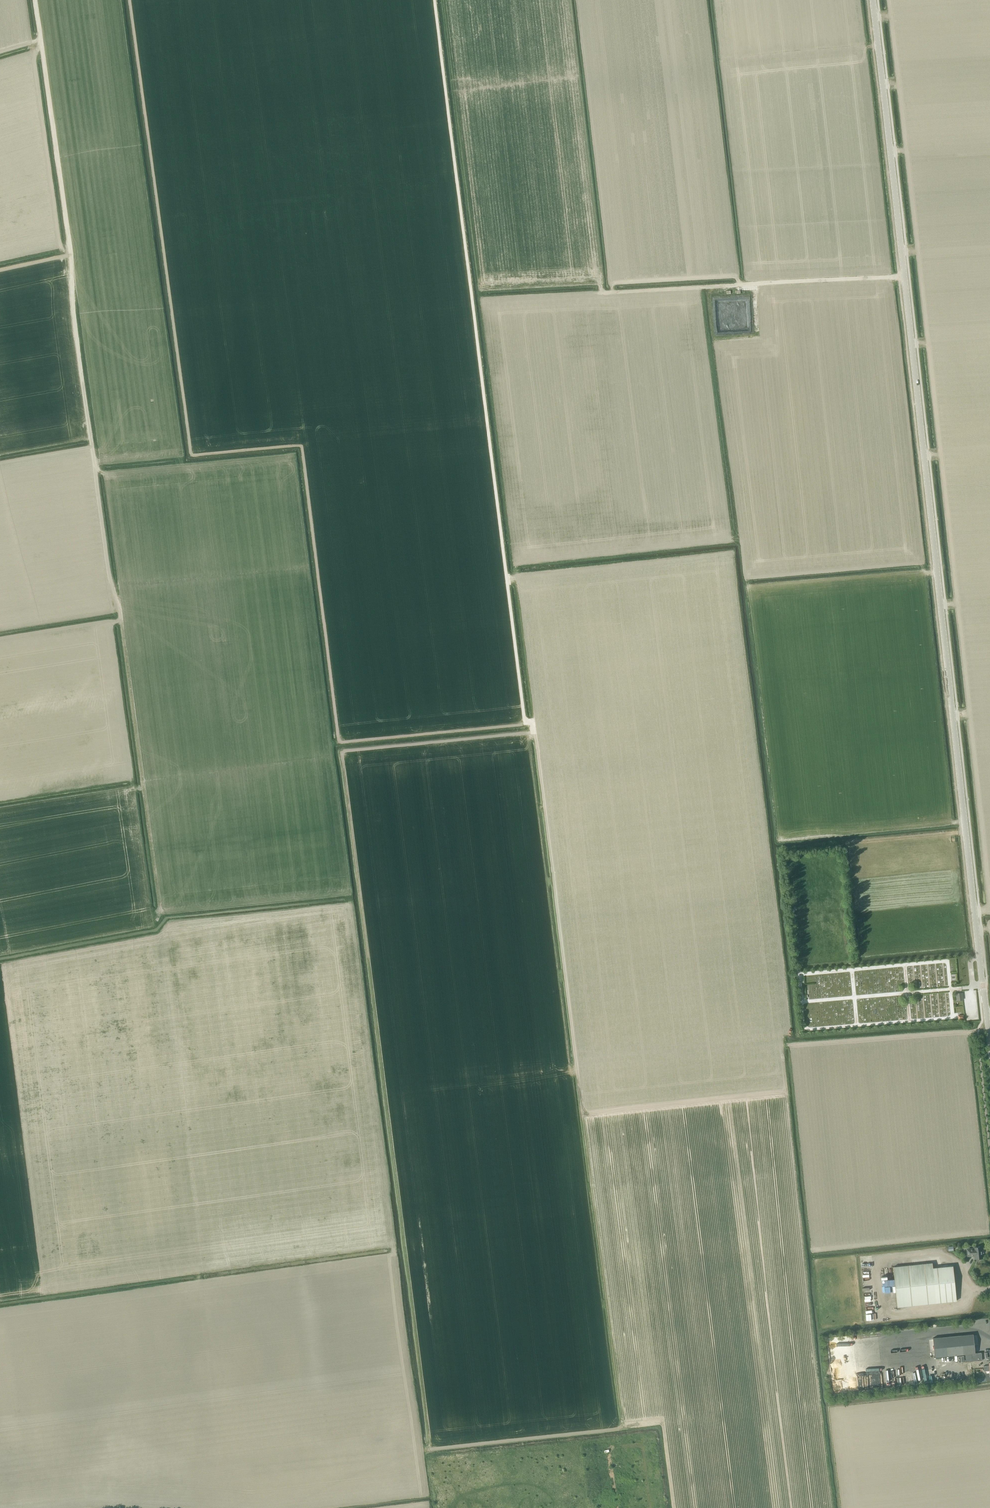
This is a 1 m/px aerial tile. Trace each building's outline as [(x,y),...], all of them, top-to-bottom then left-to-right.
[(797,911),(801,910),(801,904),(794,904),(794,906),(791,906),(791,914),(797,914),(797,911)] [(983,1250),(981,1251),(981,1247),(973,1247),(974,1248),(967,1249),(968,1256),(974,1256),(975,1259),(982,1258),(982,1254),(983,1254),(984,1253),(983,1251),(983,1250)] [(933,1268),(932,1266),(932,1263),(893,1267),(897,1307),(956,1301),(953,1266),(933,1268)] [(933,1337),(935,1357),(958,1355),(958,1357),(959,1357),(960,1362),(982,1360),(981,1352),(975,1353),(973,1333),(933,1337)]
